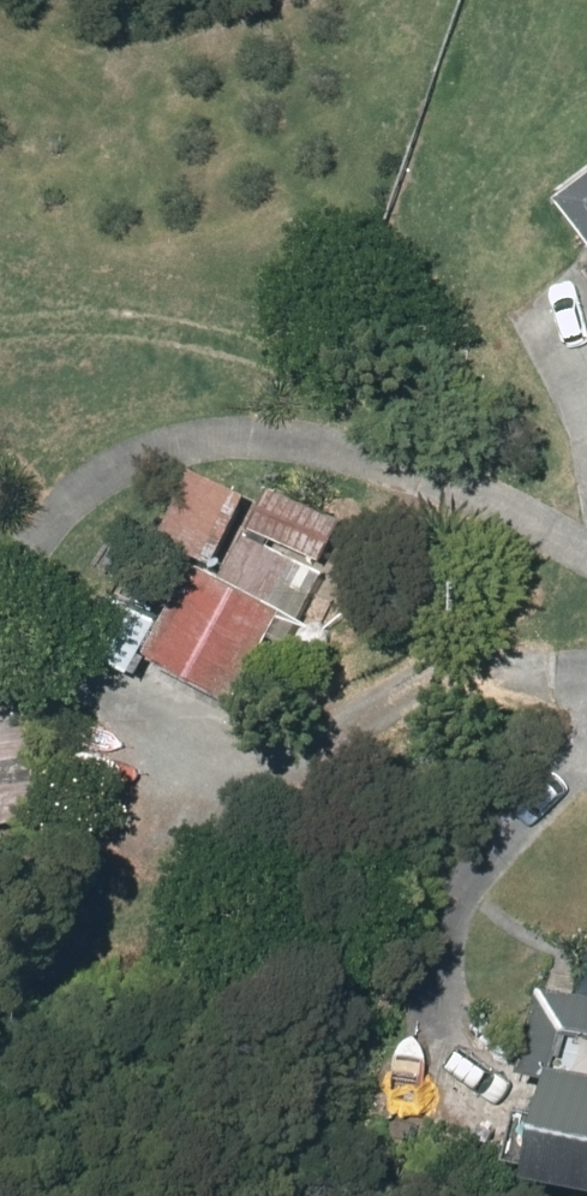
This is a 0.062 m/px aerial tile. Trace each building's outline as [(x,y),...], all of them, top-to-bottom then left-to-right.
[(570,193),(586,215),(586,179),(570,193)] [(211,460),(176,529),(227,554),(262,485),(211,460)] [(281,481),(258,522),(329,559),(350,517),(281,481)] [(294,607),(281,599),(207,558),(175,617),(158,646),(166,650),(248,696),(282,631),(294,607)] [(301,641),(329,591),(296,573),(281,599),(294,607),(282,631),(301,641)] [(157,646),(174,617),(119,586),(90,638),(153,673),(165,650),(157,646)] [(54,813),(42,722),(0,728),(0,821),(54,813)] [(544,1157),(586,1167),(586,988),(556,981),(538,1062),(564,1068),(544,1157)]
